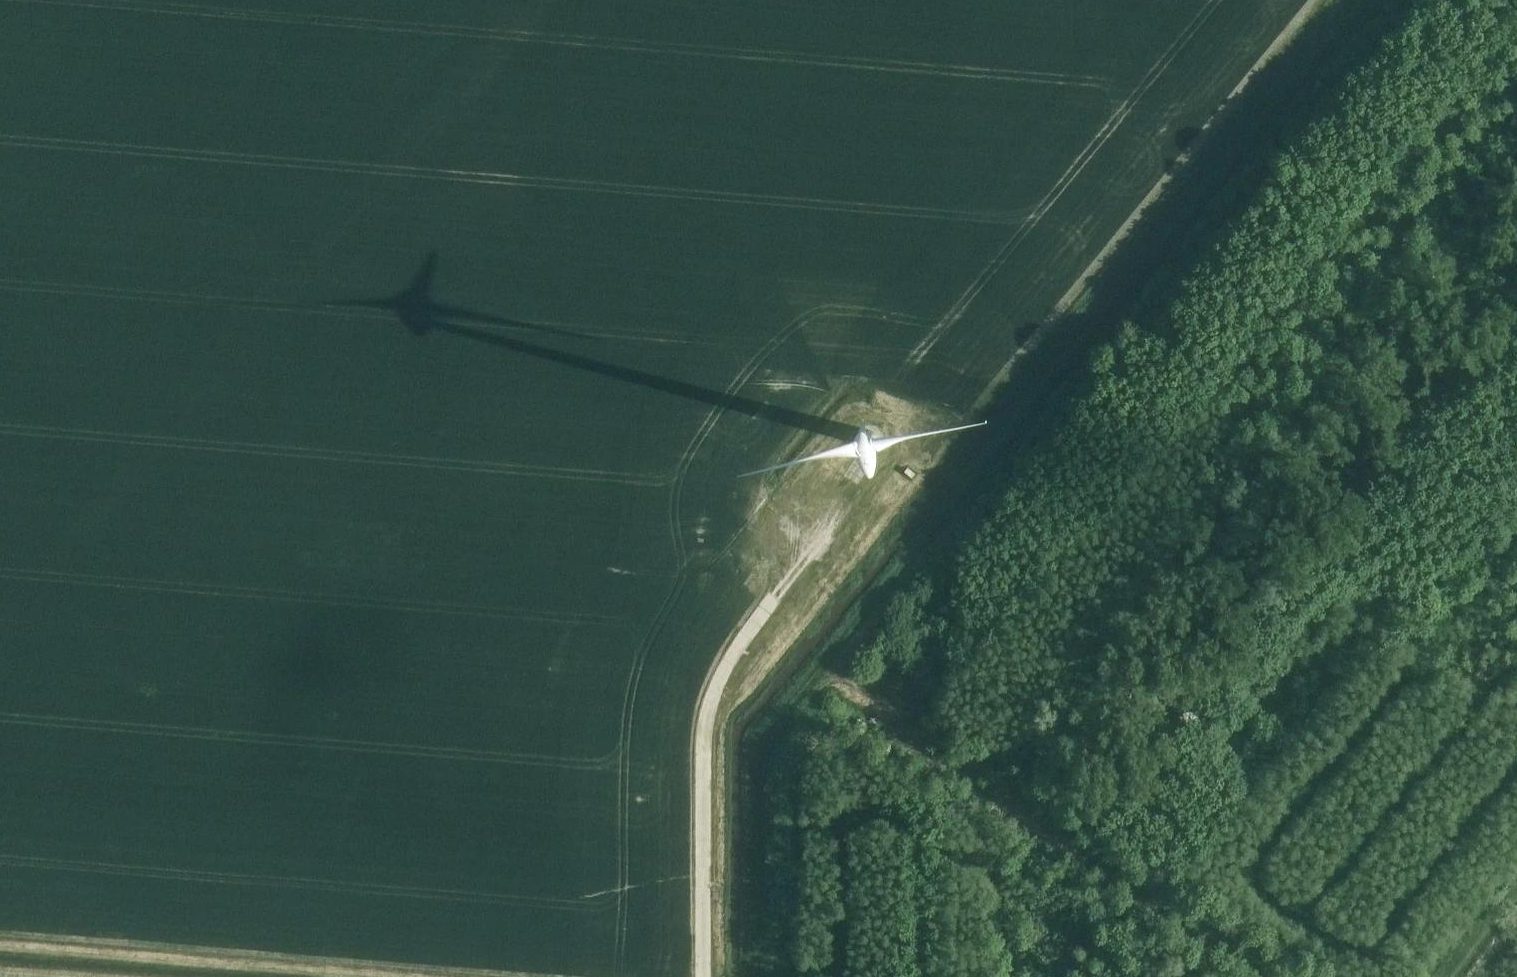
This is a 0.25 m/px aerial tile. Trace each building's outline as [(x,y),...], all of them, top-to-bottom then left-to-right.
[(879,439),(879,438),(879,437),(879,436),(879,435),(878,434),(878,433),(877,433),(877,432),(876,432),(876,431),(875,431),(874,431),(874,430),(873,430),(872,430),(871,430),(870,430),(869,430),(868,430),(867,430),(866,431),(865,431),(865,432),(864,432),(864,433),(863,434),(862,435),(862,436),(862,437),(862,438),(862,439),(862,440),(862,441),(862,442),(863,442),(863,443),(864,444),(864,445),(865,445),(866,446),(867,446),(868,446),(868,447),(869,447),(870,447),(871,447),(872,447),(873,447),(874,446),(875,446),(876,445),(877,444),(877,443),(878,443),(878,442),(879,441),(879,440),(879,439)]
